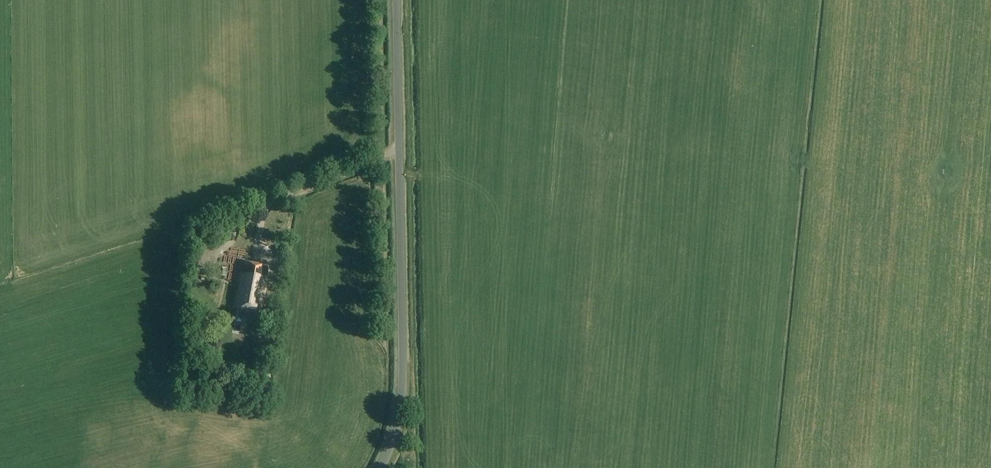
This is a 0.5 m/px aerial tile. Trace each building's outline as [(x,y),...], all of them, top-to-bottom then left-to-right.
[(270,267),(245,262),(245,266),(241,266),(234,307),(262,312),(270,267)] [(214,377),(207,385),(212,389),(219,381),(214,377)]
